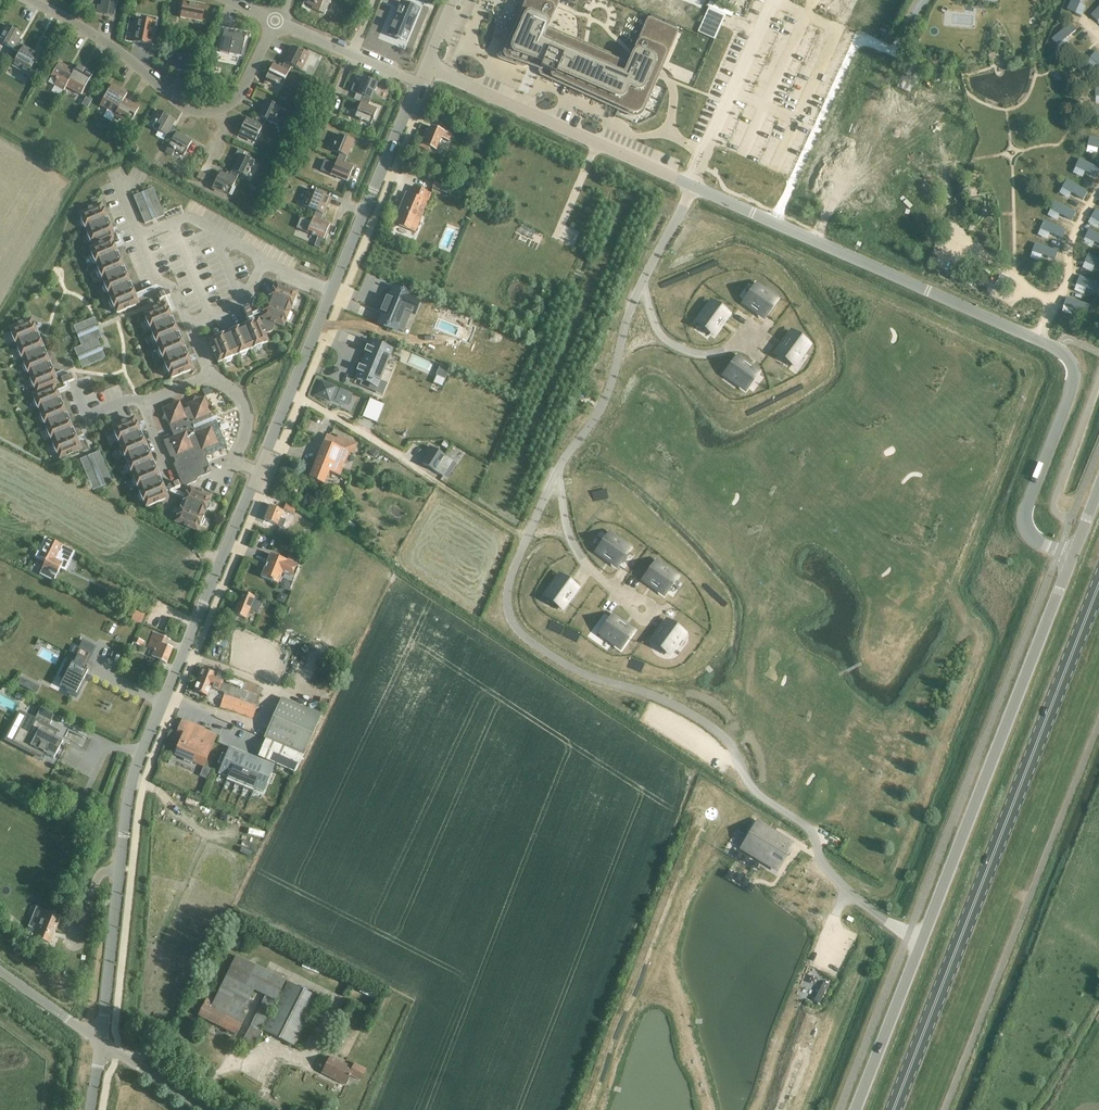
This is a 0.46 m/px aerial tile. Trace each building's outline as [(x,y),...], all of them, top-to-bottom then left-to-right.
[(117,0),(102,0),(100,6),(97,5),(96,13),(114,16),(117,0)] [(314,4),(312,8),(324,14),(328,6),(322,3),(324,0),(306,0),(314,4)] [(423,0),(412,0),(408,10),(405,9),(408,3),(401,0),(393,0),(386,16),(392,19),(385,36),(386,36),(384,40),(399,47),(401,43),(402,43),(408,29),(410,30),(423,0)] [(498,54),(497,55),(498,55),(498,56),(498,57),(499,58),(500,58),(500,59),(504,60),(522,66),(522,67),(523,67),(524,67),(525,67),(525,66),(526,66),(527,65),(528,64),(528,63),(540,68),(540,69),(539,70),(539,71),(539,72),(540,72),(540,73),(540,74),(541,74),(541,75),(542,75),(566,86),(583,93),(629,115),(631,115),(632,116),(633,116),(634,116),(635,116),(636,116),(637,116),(638,115),(639,115),(640,114),(641,113),(642,112),(643,111),(654,85),(654,84),(654,83),(654,82),(654,81),(654,80),(653,80),(653,79),(652,79),(652,78),(651,78),(656,66),(657,67),(658,67),(659,67),(660,67),(661,66),(662,66),(662,65),(663,65),(663,64),(664,62),(664,61),(677,31),(673,29),(675,25),(651,15),(649,19),(648,19),(643,31),(646,32),(642,41),(649,43),(645,51),(639,49),(635,57),(638,58),(633,70),(579,47),(543,32),(542,32),(545,24),(549,14),(555,0),(523,0),(520,8),(524,10),(522,16),(521,16),(520,16),(519,16),(518,16),(518,17),(517,17),(517,18),(516,18),(500,49),(498,51),(498,53),(498,54)] [(1067,10),(1075,13),(1082,0),(1072,0),(1067,10)] [(202,19),(204,7),(205,5),(185,1),(184,9),(182,8),(180,18),(189,19),(190,17),(202,19)] [(137,19),(134,35),(132,42),(151,46),(155,22),(137,19)] [(1070,24),(1052,40),(1058,46),(1076,31),(1070,24)] [(16,51),(20,45),(17,43),(22,34),(7,26),(5,25),(0,34),(2,35),(1,37),(2,37),(0,40),(0,42),(16,51)] [(222,36),(219,52),(241,56),(245,36),(240,35),(240,33),(226,30),(224,37),(222,36)] [(19,53),(15,60),(12,66),(27,75),(39,55),(20,45),(16,51),(19,53)] [(292,47),(283,65),(290,69),(291,66),(306,73),(313,57),(309,55),(292,47)] [(44,48),(41,53),(46,56),(49,51),(44,48)] [(189,73),(192,53),(185,51),(184,55),(177,54),(175,62),(172,62),(170,69),(189,73)] [(1090,59),(1098,66),(1098,54),(1096,52),(1090,59)] [(911,59),(898,88),(910,94),(914,86),(916,87),(918,86),(919,83),(918,81),(916,80),(919,74),(913,71),(917,62),(911,59)] [(66,86),(69,80),(74,71),(59,63),(51,77),(57,80),(53,86),(63,91),(66,86)] [(273,64),(265,79),(281,86),(290,69),(283,65),(281,68),(273,64)] [(74,71),(69,80),(66,86),(81,95),(93,74),(77,65),(74,71)] [(360,102),(362,99),(369,103),(377,83),(362,77),(358,86),(353,84),(350,91),(356,94),(353,100),(360,102)] [(124,99),(127,93),(112,85),(100,105),(115,114),(124,99)] [(139,108),(124,99),(115,114),(114,116),(126,123),(127,120),(131,122),(139,108)] [(362,99),(360,102),(354,117),(371,124),(377,109),(368,106),(369,103),(362,99)] [(266,100),(256,119),(264,123),(265,120),(278,126),(282,119),(276,117),(280,107),(266,100)] [(1089,117),(1098,119),(1098,110),(1091,109),(1089,117)] [(175,121),(161,113),(157,111),(151,121),(155,124),(152,128),(169,138),(173,131),(170,129),(175,121)] [(264,123),(256,119),(255,122),(246,118),(239,133),(255,140),(264,123)] [(452,135),(446,132),(431,126),(429,131),(426,130),(419,146),(429,150),(431,148),(435,150),(441,137),(450,141),(452,135)] [(173,131),(169,138),(172,139),(165,152),(172,156),(175,150),(184,155),(192,141),(173,131)] [(338,134),(332,151),(339,154),(338,157),(345,160),(353,141),(338,134)] [(1088,146),(1098,149),(1098,140),(1090,138),(1088,146)] [(239,156),(230,173),(237,177),(239,174),(246,178),(254,162),(243,156),(245,152),(238,149),(236,154),(239,156)] [(324,160),(320,171),(331,175),(347,182),(353,167),(344,163),(345,160),(338,157),(335,164),(324,160)] [(1076,167),(1097,178),(1098,174),(1098,169),(1079,160),(1076,167)] [(237,177),(230,173),(229,176),(220,172),(213,187),(229,194),(231,195),(235,187),(233,186),(237,177)] [(432,187),(450,194),(453,187),(435,179),(432,187)] [(1067,180),(1062,188),(1083,200),(1087,192),(1067,180)] [(407,192),(394,224),(416,232),(432,193),(414,186),(411,193),(407,192)] [(153,188),(133,196),(145,224),(164,216),(153,188)] [(316,211),(314,214),(322,218),(326,206),(328,207),(329,204),(328,203),(330,198),(309,189),(302,206),(316,211)] [(1054,202),(1050,210),(1072,221),(1076,213),(1054,202)] [(85,228),(86,231),(106,222),(99,205),(79,213),(81,218),(80,222),(82,226),(85,228)] [(314,214),(311,222),(301,217),(296,228),(323,239),(329,224),(320,221),(322,218),(314,214)] [(1044,221),(1040,229),(1062,239),(1066,231),(1044,221)] [(113,239),(106,222),(86,231),(87,233),(86,237),(88,241),(92,243),(93,247),(113,239)] [(1085,238),(1098,245),(1098,235),(1089,230),(1085,238)] [(113,239),(93,247),(89,249),(91,254),(90,258),(92,262),(96,264),(97,266),(116,258),(109,241),(113,240),(113,239)] [(1035,244),(1032,252),(1055,260),(1058,252),(1035,244)] [(1085,262),(1098,269),(1098,259),(1089,254),(1085,262)] [(102,279),(103,281),(122,273),(116,258),(97,266),(98,269),(96,273),(98,277),(102,279)] [(108,294),(109,296),(129,288),(122,273),(103,281),(104,284),(103,288),(104,292),(108,294)] [(1076,285),(1098,293),(1098,284),(1080,276),(1076,285)] [(271,301),(290,309),(291,306),(295,305),(297,300),(295,296),(297,292),(278,284),(271,301)] [(755,287),(745,301),(765,315),(775,302),(755,287)] [(136,306),(129,288),(109,296),(110,299),(109,303),(111,307),(114,309),(116,314),(136,306)] [(382,313),(378,323),(392,329),(396,331),(405,310),(413,314),(414,313),(420,299),(407,293),(393,288),(389,298),(387,297),(380,312),(382,313)] [(168,292),(157,297),(159,302),(170,297),(168,292)] [(1066,298),(1064,306),(1087,314),(1089,305),(1066,298)] [(289,312),(290,309),(271,301),(262,321),(272,331),(275,323),(283,326),(285,321),(289,320),(291,315),(289,312)] [(712,303),(698,323),(712,333),(726,313),(712,303)] [(150,329),(151,331),(171,323),(163,306),(144,314),(146,319),(144,323),(146,327),(150,329)] [(248,308),(243,310),(247,321),(252,319),(248,308)] [(93,318),(73,326),(81,346),(74,349),(82,368),(106,359),(98,339),(102,337),(93,318)] [(17,345),(36,337),(29,320),(9,328),(11,333),(10,337),(12,341),(15,343),(17,345)] [(272,331),(262,321),(242,330),(250,349),(253,348),(256,350),(261,348),(263,344),(267,342),(264,334),(272,331)] [(156,344),(157,346),(177,338),(171,323),(151,331),(152,334),(151,338),(153,342),(156,344)] [(248,350),(250,349),(242,330),(227,336),(235,356),(238,355),(241,356),(246,354),(248,350)] [(788,340),(778,354),(792,363),(806,343),(792,333),(787,339),(788,340)] [(235,356),(227,336),(210,343),(218,363),(223,361),(226,362),(231,360),(232,357),(235,356)] [(42,352),(36,337),(17,345),(18,348),(16,352),(18,356),(22,358),(23,360),(42,352)] [(183,353),(177,338),(157,346),(158,349),(157,353),(159,357),(163,359),(164,361),(183,353)] [(358,372),(356,378),(369,384),(376,386),(391,350),(384,347),(371,342),(369,347),(366,346),(364,353),(366,354),(361,366),(359,365),(356,371),(358,372)] [(42,352),(23,360),(24,363),(22,367),(24,371),(28,373),(29,375),(49,367),(42,352)] [(190,371),(183,353),(164,361),(165,364),(163,368),(165,372),(169,374),(171,379),(190,371)] [(736,359),(726,373),(746,387),(757,373),(750,368),(750,369),(736,359)] [(56,385),(49,367),(29,375),(30,378),(29,382),(31,386),(34,388),(36,392),(52,386),(56,385)] [(72,374),(60,379),(63,385),(74,380),(72,374)] [(321,382),(316,395),(329,401),(330,399),(335,400),(334,401),(344,405),(350,393),(339,388),(339,389),(321,382)] [(59,403),(52,386),(36,392),(32,394),(34,399),(33,402),(35,407),(38,409),(39,411),(59,403)] [(180,401),(162,408),(164,414),(162,419),(167,421),(169,426),(173,425),(177,435),(169,438),(169,441),(164,443),(170,457),(173,458),(176,456),(178,460),(175,462),(173,465),(182,485),(185,486),(196,481),(198,478),(197,478),(201,476),(206,474),(205,472),(207,468),(209,468),(207,463),(205,459),(206,459),(207,456),(227,447),(216,421),(215,421),(215,420),(213,421),(210,415),(212,414),(210,409),(212,404),(207,401),(205,396),(199,398),(194,396),(192,401),(187,404),(189,407),(184,409),(180,401)] [(59,403),(39,411),(40,414),(39,417),(41,422),(45,424),(46,426),(65,418),(59,403)] [(71,433),(65,418),(46,426),(47,429),(45,432),(47,437),(51,439),(52,441),(71,433)] [(118,442),(120,445),(139,437),(132,420),(112,428),(114,433),(113,436),(115,441),(118,442)] [(71,433),(52,441),(53,444),(52,448),(53,452),(57,454),(59,459),(79,450),(71,433)] [(326,435),(308,478),(323,484),(327,476),(330,477),(331,472),(339,475),(348,453),(352,454),(357,444),(337,436),(335,439),(326,435)] [(145,452),(139,437),(120,445),(121,448),(119,451),(121,456),(125,457),(126,460),(145,452)] [(444,455),(443,455),(449,447),(440,442),(435,450),(429,446),(419,460),(434,470),(444,455)] [(99,451),(80,459),(93,490),(112,482),(99,451)] [(152,467),(145,452),(126,460),(127,463),(126,466),(127,471),(131,472),(132,475),(152,467)] [(158,482),(152,467),(132,475),(133,478),(132,481),(134,486),(137,487),(138,490),(158,482)] [(165,499),(158,482),(138,490),(139,493),(138,496),(140,501),(144,502),(146,507),(165,499)] [(169,493),(180,488),(178,483),(167,488),(169,493)] [(192,488),(184,505),(204,513),(205,511),(209,509),(211,505),(209,501),(211,496),(192,488)] [(297,507),(296,507),(287,503),(284,509),(294,513),(297,507)] [(204,513),(184,505),(177,523),(197,531),(199,526),(202,524),(204,520),(203,516),(204,513)] [(278,525),(283,527),(286,520),(281,517),(284,511),(279,509),(279,508),(273,505),(273,506),(270,506),(265,519),(263,524),(269,526),(270,522),(278,525)] [(348,519),(342,528),(351,534),(357,524),(348,519)] [(608,536),(598,550),(618,564),(628,551),(608,536)] [(47,538),(38,557),(46,560),(41,569),(42,569),(39,574),(53,581),(56,576),(60,568),(64,570),(73,551),(47,538)] [(289,554),(287,560),(270,553),(261,576),(277,583),(282,571),(294,577),(299,566),(296,564),(298,559),(289,554)] [(655,564),(645,578),(665,592),(675,578),(655,564)] [(561,577),(547,597),(560,607),(570,593),(571,594),(576,588),(561,577)] [(242,593),(234,613),(247,618),(251,609),(259,612),(263,601),(242,593)] [(611,618),(601,631),(621,646),(632,631),(626,627),(625,628),(611,618)] [(664,629),(654,642),(667,652),(682,632),(667,622),(663,628),(664,629)] [(167,663),(173,649),(162,644),(165,638),(153,632),(147,648),(154,651),(152,656),(167,663)] [(135,637),(132,642),(142,647),(144,642),(135,637)] [(67,693),(75,697),(81,687),(80,686),(88,671),(83,668),(86,662),(87,663),(95,647),(83,641),(75,657),(76,657),(73,663),(71,662),(60,686),(69,690),(67,693)] [(200,676),(195,690),(207,695),(210,686),(220,690),(219,692),(224,694),(219,707),(253,718),(260,694),(223,682),(225,678),(202,669),(199,675),(200,676)] [(263,738),(265,739),(303,756),(321,715),(281,698),(263,738)] [(26,717),(12,742),(28,750),(28,751),(30,752),(36,755),(37,752),(38,750),(54,758),(63,742),(62,741),(65,738),(65,737),(68,730),(69,730),(51,721),(55,713),(41,706),(38,713),(40,714),(39,716),(44,719),(41,725),(30,719),(26,717)] [(213,750),(211,749),(214,742),(201,737),(198,744),(194,742),(198,732),(202,733),(204,728),(183,719),(177,732),(184,734),(175,754),(191,760),(190,764),(203,769),(208,757),(210,758),(213,750)] [(303,756),(265,739),(258,756),(296,773),(303,756)] [(252,791),(252,790),(253,788),(262,792),(273,766),(229,748),(218,774),(231,779),(230,782),(252,791)] [(751,831),(741,847),(764,861),(763,861),(778,870),(788,853),(793,845),(778,836),(778,837),(756,823),(751,831)] [(54,930),(60,917),(47,912),(43,921),(38,919),(31,936),(36,938),(35,940),(41,942),(41,940),(50,944),(55,931),(54,930)] [(208,996),(199,1016),(236,1035),(245,1016),(241,1014),(253,989),(265,995),(243,1039),(254,1044),(285,980),(236,956),(215,999),(208,996)] [(294,1046),(319,997),(288,982),(263,1031),(294,1046)] [(352,1068),(330,1057),(322,1073),(345,1085),(350,1076),(360,1081),(365,1070),(354,1064),(352,1068)]
